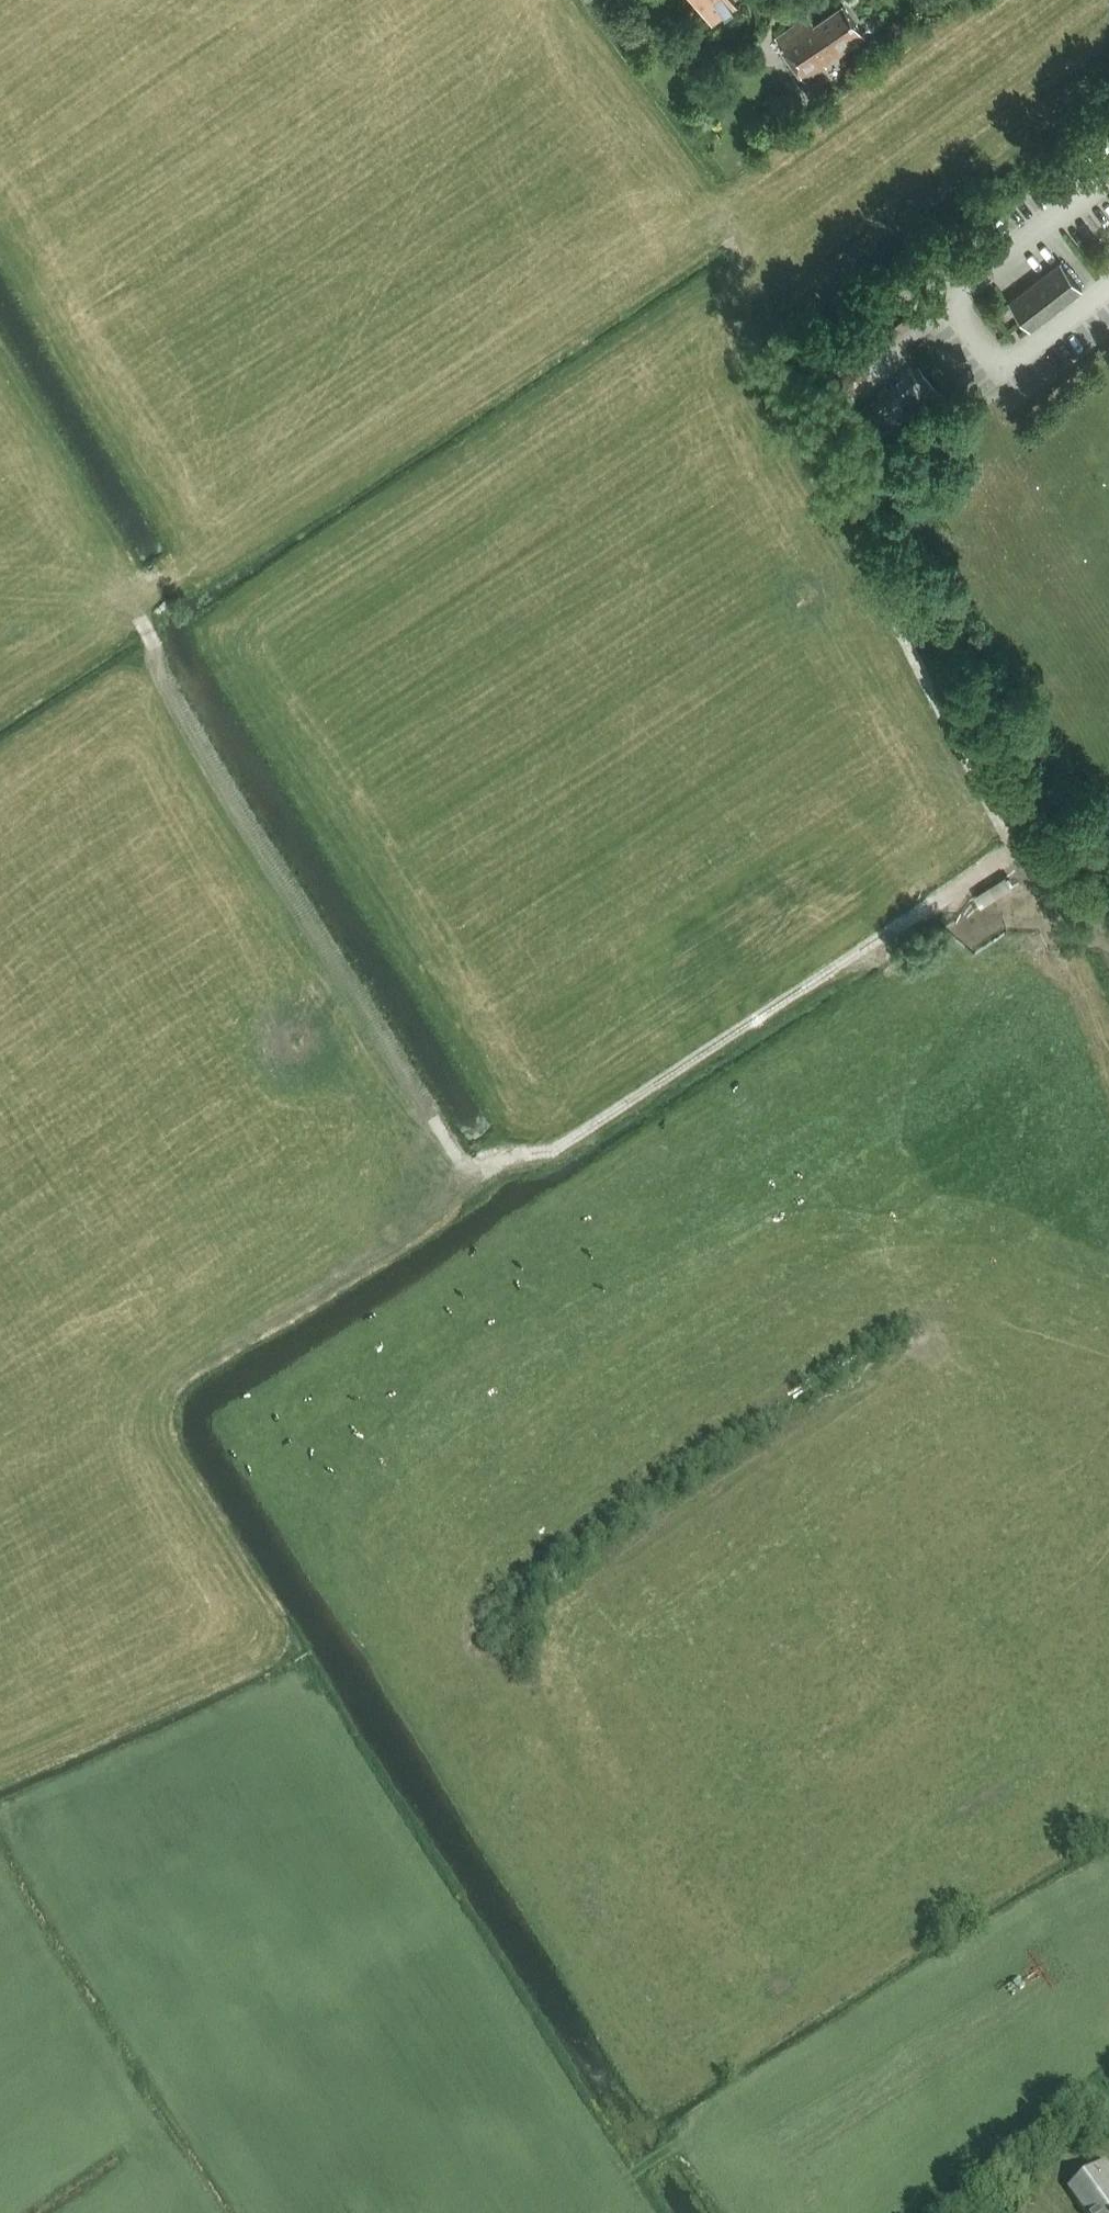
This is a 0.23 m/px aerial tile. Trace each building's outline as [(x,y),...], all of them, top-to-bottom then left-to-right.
[(735,0),(697,0),(713,22),(738,4),(735,0)] [(816,23),(811,15),(777,38),(806,79),(827,65),(826,63),(860,40),(838,8),(816,23)] [(1061,261),(1011,301),(1034,330),(1084,289),(1061,261)] [(886,340),(907,331),(904,322),(882,332),(886,340)] [(857,408),(877,438),(946,391),(926,361),(857,408)] [(1105,2164),(1066,2192),(1081,2212),(1108,2212),(1108,2169),(1105,2164)]
